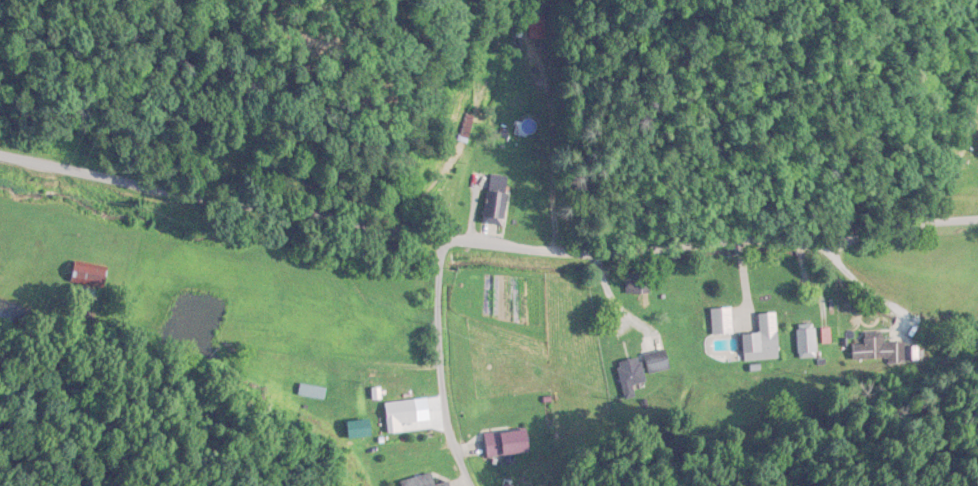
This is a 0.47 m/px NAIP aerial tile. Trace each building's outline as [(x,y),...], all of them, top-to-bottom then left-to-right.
[(484,224),(498,225),(504,179),(490,177),(484,224)] [(710,308),(710,333),(732,332),(732,308),(710,308)] [(743,361),(778,359),(776,313),(758,313),(759,332),(742,333),(743,361)] [(796,327),(796,357),(816,357),(816,327),(796,327)] [(642,354),(643,358),(616,363),(623,395),(633,393),(632,386),(647,383),(646,374),(669,370),(665,350),(642,354)] [(384,403),(387,434),(402,433),(401,424),(417,422),(415,400),(384,403)] [(529,454),(527,430),(484,433),(485,457),(529,454)]
